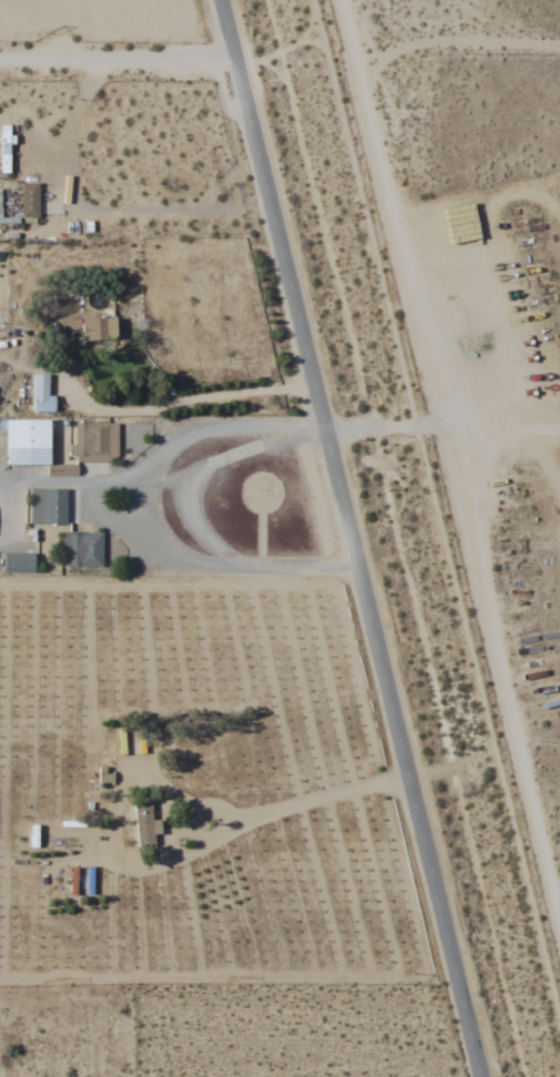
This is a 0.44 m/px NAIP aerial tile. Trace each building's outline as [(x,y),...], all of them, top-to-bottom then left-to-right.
[(0,173),(13,173),(13,125),(0,125),(0,173)] [(39,183),(21,183),(21,217),(39,217),(39,183)] [(116,343),(116,318),(83,318),(83,343),(116,343)] [(55,413),(55,394),(49,394),(49,374),(32,374),(32,413),(55,413)] [(68,465),(68,426),(52,426),(52,419),(6,420),(6,467),(48,466),(48,475),(75,475),(75,465),(68,465)] [(75,424),(75,460),(117,460),(117,424),(75,424)] [(29,524),(76,524),(76,490),(29,490),(29,524)] [(61,533),(61,567),(102,567),(102,533),(61,533)] [(34,554),(3,554),(3,572),(34,573),(34,554)] [(154,845),(154,802),(136,802),(136,845),(154,845)] [(145,807),(147,858),(167,858),(164,806),(145,807)]
